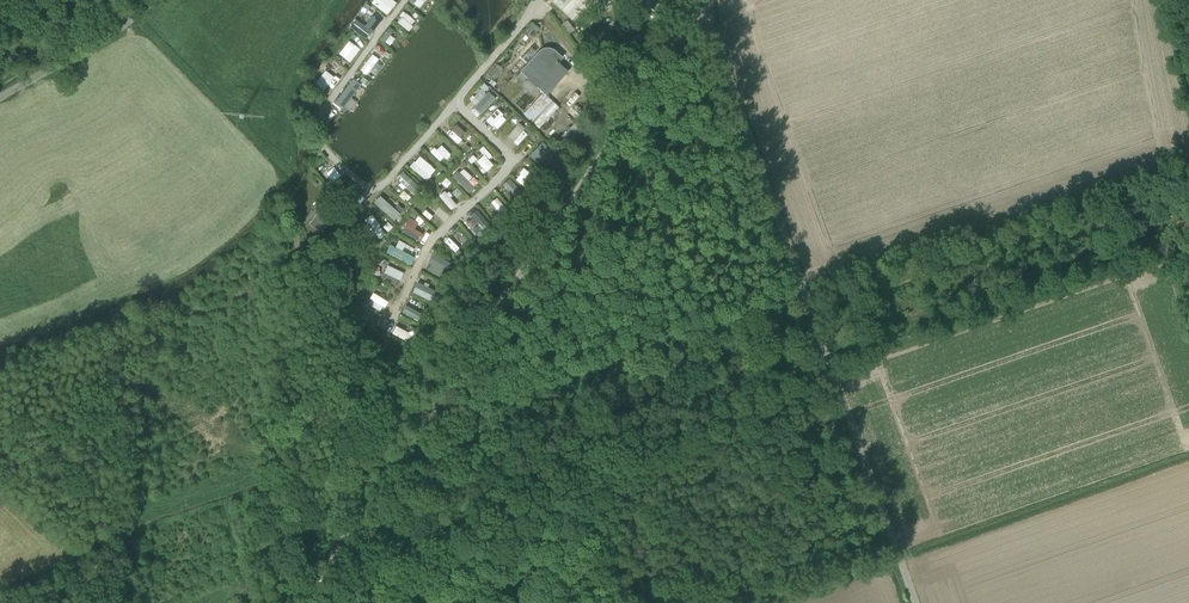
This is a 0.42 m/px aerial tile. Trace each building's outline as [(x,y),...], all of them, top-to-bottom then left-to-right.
[(373,4),(385,14),(393,4),(388,0),(376,0),(373,4)] [(561,11),(572,0),(565,0),(560,4),(556,0),(550,0),(561,11)] [(561,11),(571,21),(592,0),(572,0),(561,11)] [(395,21),(407,31),(415,21),(403,11),(395,21)] [(386,26),(379,38),(389,45),(393,38),(388,35),(392,29),(386,26)] [(542,50),(539,53),(528,65),(521,73),(528,80),(536,87),(557,64),(562,58),(555,52),(551,49),(545,49),(542,50)] [(369,53),(358,70),(366,76),(377,59),(369,53)] [(557,64),(536,87),(543,94),(545,95),(566,72),(557,64)] [(515,78),(523,85),(528,80),(521,73),(515,78)] [(340,110),(359,84),(350,77),(330,103),(340,110)] [(536,87),(528,80),(523,85),(531,93),(536,87)] [(479,116),(495,98),(487,91),(484,94),(479,89),(466,104),(479,116)] [(549,104),(552,101),(545,95),(543,94),(541,96),(549,104)] [(532,122),(549,104),(541,96),(524,114),(532,122)] [(552,101),(549,104),(532,122),(540,128),(559,107),(552,101)] [(502,125),(511,115),(500,105),(491,114),(502,125)] [(458,139),(464,132),(454,123),(448,130),(458,139)] [(512,125),(508,139),(522,142),(525,128),(512,125)] [(430,151),(439,162),(449,154),(441,143),(430,151)] [(467,158),(471,163),(483,154),(486,159),(490,156),(482,146),(467,158)] [(424,180),(434,171),(419,155),(409,164),(424,180)] [(485,155),(476,159),(482,172),(491,168),(485,155)] [(461,167),(452,178),(469,192),(478,182),(461,167)] [(395,178),(415,195),(421,188),(402,171),(395,178)] [(449,209),(456,203),(444,189),(437,195),(449,209)] [(370,203),(392,222),(402,211),(380,192),(370,203)] [(433,225),(438,219),(423,205),(418,211),(433,225)] [(313,219),(325,229),(335,216),(323,207),(313,219)] [(377,241),(386,235),(372,214),(363,219),(377,241)] [(418,241),(422,233),(413,229),(417,222),(407,216),(400,231),(418,241)] [(394,247),(389,244),(385,252),(410,265),(413,257),(400,251),(404,243),(398,240),(394,247)] [(402,250),(413,256),(416,249),(405,244),(402,250)] [(397,285),(403,271),(386,264),(380,278),(397,285)] [(430,300),(436,287),(419,280),(414,293),(430,300)]
